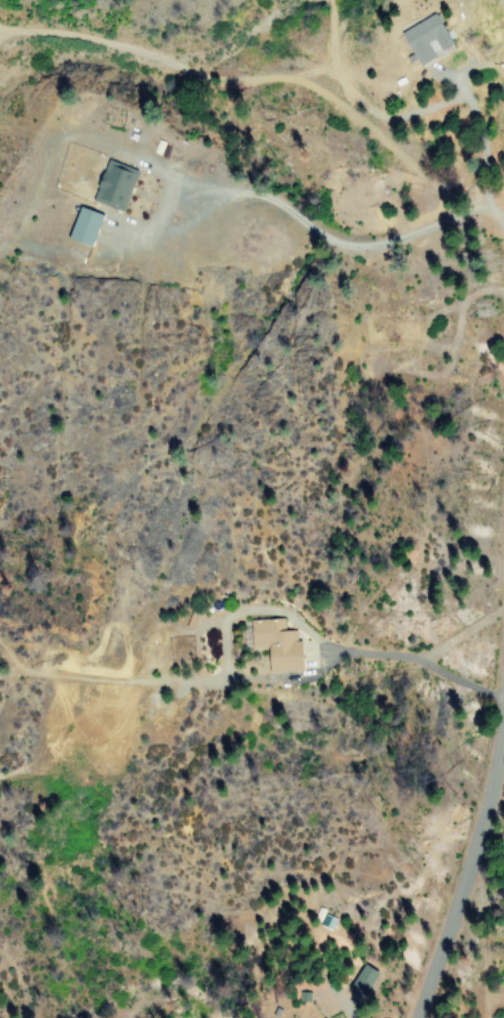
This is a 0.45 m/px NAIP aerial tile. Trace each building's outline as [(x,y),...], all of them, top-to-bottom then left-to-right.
[(402,32),(421,66),(437,57),(429,43),(435,39),(441,50),(454,44),(437,13),(402,32)] [(124,211),(138,170),(109,160),(94,201),(124,211)] [(105,217),(82,207),(69,238),(92,248),(105,217)] [(245,620),(248,648),(261,647),(263,673),(298,669),(295,639),(294,639),(293,629),(282,630),(281,616),(245,620)] [(373,972),(358,964),(343,989),(358,998),(373,972)]
